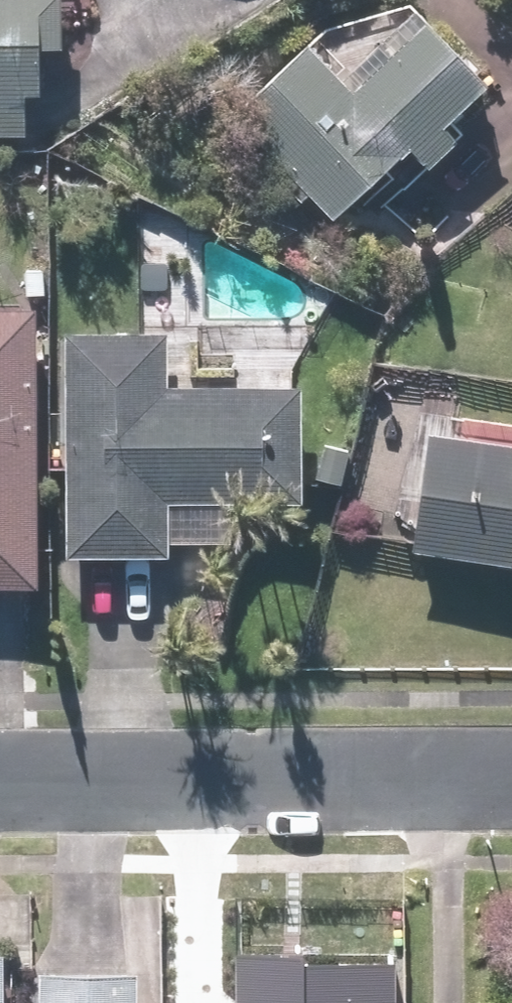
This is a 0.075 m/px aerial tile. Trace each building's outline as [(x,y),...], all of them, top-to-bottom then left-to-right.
[(27,141),(28,94),(52,95),(53,39),(74,39),(74,0),(0,0),(0,141),(27,141)] [(246,114),(340,215),(375,183),(394,204),(468,136),(455,122),(498,82),(428,5),(347,80),(318,48),(246,114)] [(47,580),(46,526),(46,461),(45,307),(0,308),(0,581),(47,580)] [(174,328),(68,329),(69,461),(46,461),(46,526),(69,526),(70,553),(176,553),(176,503),(306,502),(306,477),(352,476),(351,437),(307,437),(307,380),(174,381),(174,328)] [(511,560),(511,434),(434,425),(420,549),(511,560)] [(0,949),(0,1002),(9,1002),(12,949),(0,949)] [(391,963),(244,958),(242,1002),(390,1002),(391,963)] [(148,964),(48,963),(47,1002),(147,1002),(148,964)]
